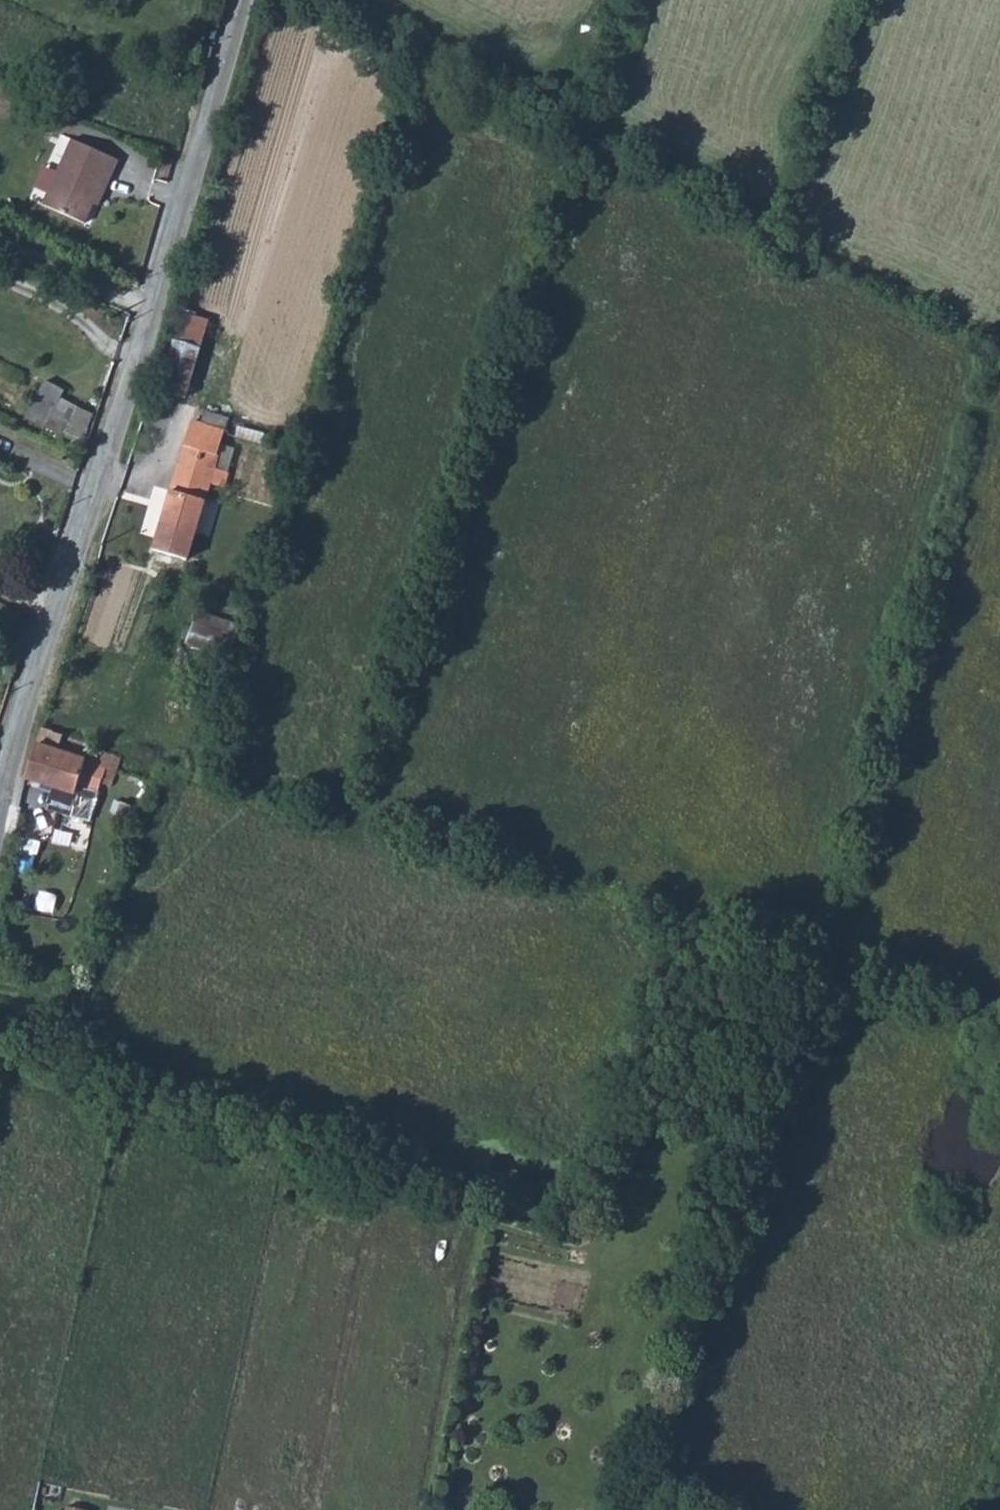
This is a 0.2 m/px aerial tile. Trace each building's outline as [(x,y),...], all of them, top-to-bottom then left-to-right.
[(72,147),(41,211),(81,230),(91,209),(105,180),(110,183),(116,169),(72,147)] [(105,180),(91,209),(98,212),(110,183),(105,180)] [(192,397),(209,337),(180,329),(163,389),(192,397)] [(43,406),(26,441),(45,451),(47,449),(61,420),(64,416),(43,406)] [(61,420),(47,449),(60,455),(75,427),(61,420)] [(219,437),(198,431),(195,443),(216,450),(219,437)] [(183,440),(163,506),(149,504),(139,536),(152,540),(146,562),(183,572),(204,495),(218,499),(222,485),(208,481),(216,450),(195,443),(183,440)] [(202,635),(234,642),(238,622),(206,616),(202,635)] [(106,756),(41,737),(28,775),(25,790),(72,803),(76,794),(96,801),(100,794),(109,796),(116,772),(102,767),(106,756)]
